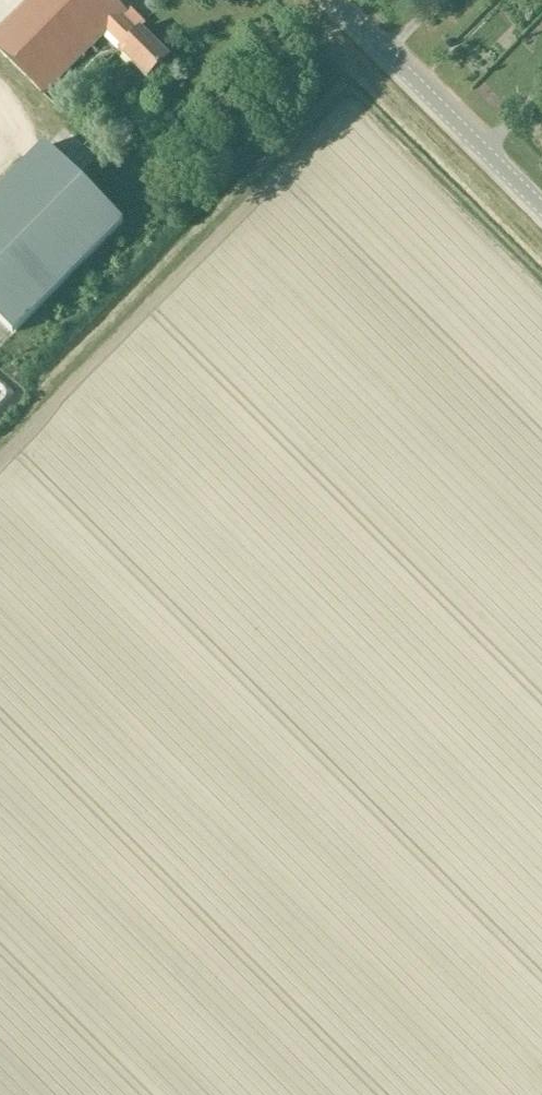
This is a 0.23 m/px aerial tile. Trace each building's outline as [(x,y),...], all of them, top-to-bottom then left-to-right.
[(113,0),(0,0),(0,51),(43,94),(107,30),(123,46),(119,49),(148,77),(168,57),(140,29),(136,32),(120,17),(125,12),(113,0)] [(122,223),(45,147),(0,192),(0,317),(15,332),(122,223)]
